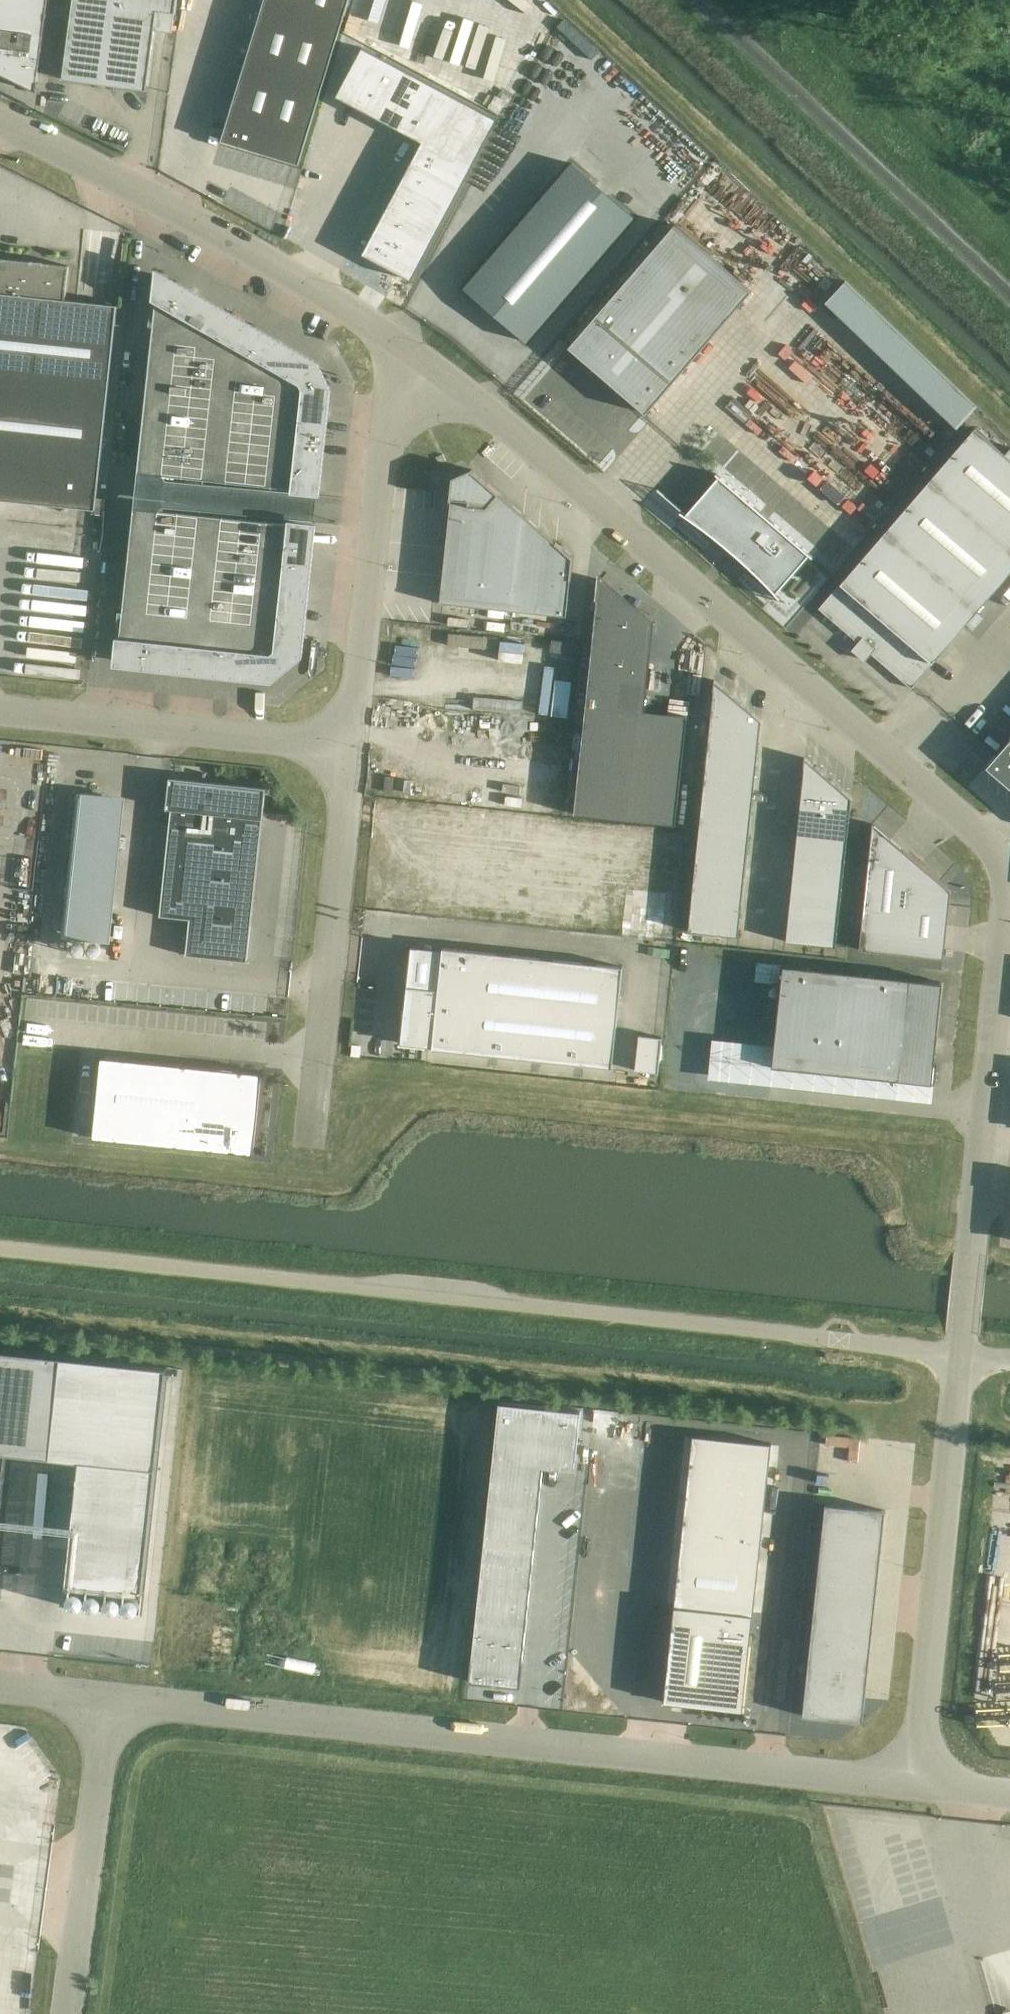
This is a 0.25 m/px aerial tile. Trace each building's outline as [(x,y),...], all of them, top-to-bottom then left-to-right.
[(28,86),(28,87),(37,91),(39,82),(38,81),(48,0),(0,0),(0,72),(28,86)] [(64,78),(147,89),(157,10),(175,13),(177,0),(74,0),(64,78)] [(222,140),(299,164),(349,0),(265,0),(222,140)] [(365,49),(338,100),(418,143),(364,245),(414,272),(495,123),(365,49)] [(503,321),(526,341),(634,216),(572,163),(463,288),(501,321),(502,321),(503,321)] [(675,225),(570,347),(646,414),(752,292),(675,225)] [(96,509),(118,305),(66,299),(70,265),(44,263),(44,262),(31,260),(31,261),(0,258),(0,499),(96,509)] [(156,310),(152,345),(192,349),(198,297),(160,275),(156,310)] [(978,408),(845,280),(824,301),(958,429),(978,408)] [(192,349),(187,396),(218,399),(219,400),(227,400),(236,318),(217,308),(198,297),(192,349)] [(236,318),(227,400),(230,401),(254,403),(255,403),(267,405),(273,340),(254,329),(236,318)] [(273,340),(267,405),(271,405),(326,411),(328,389),(316,364),(295,352),(273,340)] [(150,369),(147,392),(182,396),(187,396),(192,349),(152,345),(150,369)] [(147,392),(143,432),(214,439),(218,399),(187,396),(182,396),(147,392)] [(214,439),(210,480),(247,484),(251,443),(255,403),(254,403),(230,401),(227,400),(219,400),(218,399),(214,439)] [(255,403),(251,443),(321,451),(326,411),(271,405),(267,405),(255,403)] [(819,608),(859,643),(853,650),(865,660),(871,653),(912,688),(915,685),(939,657),(939,656),(1009,574),(1009,449),(1005,455),(975,428),(819,608)] [(143,432),(139,472),(210,480),(214,439),(143,432)] [(251,443),(247,484),(317,491),(321,451),(251,443)] [(574,557),(472,468),(453,478),(450,500),(451,500),(441,600),(440,599),(440,603),(444,603),(443,603),(567,616),(571,580),(574,557)] [(720,476),(685,516),(719,541),(721,538),(748,562),(746,564),(776,594),(810,554),(720,476)] [(271,678),(299,655),(313,526),(288,524),(135,507),(121,637),(118,660),(119,660),(119,662),(120,662),(271,678)] [(598,600),(575,814),(676,825),(688,715),(645,710),(655,620),(599,573),(596,600),(598,600)] [(715,681),(689,932),(739,937),(762,721),(715,681)] [(987,766),(1009,786),(1009,740),(987,766)] [(806,760),(786,942),(835,947),(851,798),(806,760)] [(266,788),(206,782),(175,778),(160,916),(190,919),(186,955),(247,962),(263,820),(261,820),(261,819),(263,819),(266,788)] [(125,796),(77,792),(62,937),(112,942),(125,796)] [(873,823),(860,949),(944,958),(951,890),(873,823)] [(407,986),(401,1043),(433,1047),(433,1049),(613,1068),(623,967),(443,948),(439,989),(407,986)] [(943,982),(783,966),(773,1067),(933,1083),(943,982)] [(639,1035),(636,1070),(659,1073),(663,1037),(639,1035)] [(101,1057),(93,1138),(254,1155),(262,1073),(101,1057)] [(8,1452),(51,1457),(82,1460),(68,1586),(142,1594),(166,1368),(62,1356),(0,1349),(0,1523),(8,1452)] [(499,1402),(470,1681),(520,1686),(543,1467),(575,1471),(581,1411),(499,1402)] [(693,1435),(664,1702),(743,1710),(772,1443),(693,1435)] [(826,1504),(804,1715),(863,1722),(885,1510),(826,1504)]
